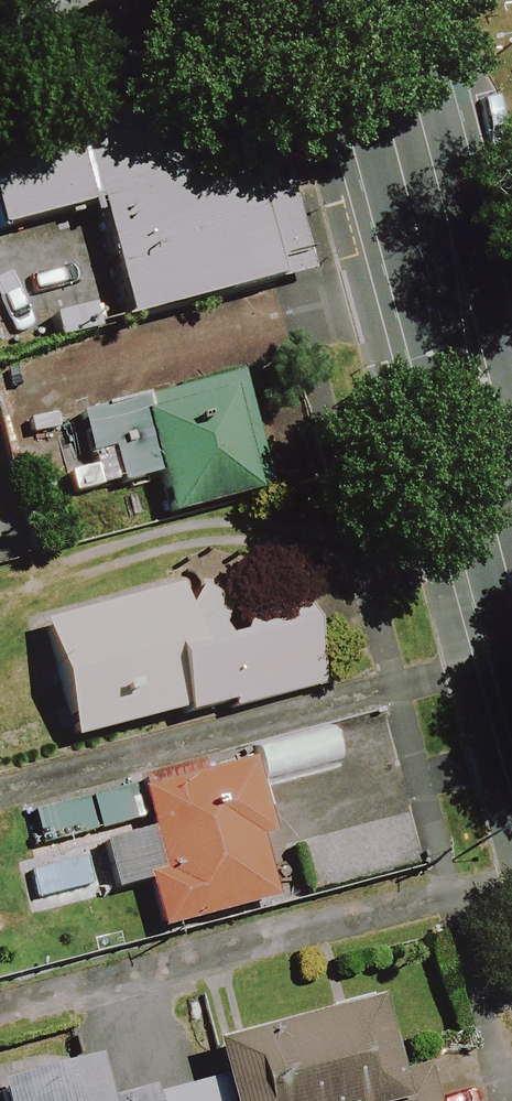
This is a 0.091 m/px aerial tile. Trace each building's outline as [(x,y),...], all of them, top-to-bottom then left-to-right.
[(0,150),(0,221),(77,203),(107,324),(299,278),(254,89),(0,150)] [(147,490),(190,478),(204,529),(292,505),(257,380),(170,404),(172,411),(113,427),(122,462),(138,458),(147,490)] [(316,621),(212,648),(198,595),(59,631),(75,693),(27,706),(43,767),(334,692),(316,621)] [(36,864),(9,871),(30,950),(111,928),(102,895),(143,884),(156,934),(269,904),(258,860),(277,855),(261,793),(339,772),(327,725),(239,749),(242,762),(24,821),(36,864)] [(217,1100),(398,1100),(375,1008),(204,1051),(211,1081),(217,1100)] [(87,1072),(35,1085),(31,1068),(0,1076),(0,1100),(94,1100),(87,1072)] [(211,1081),(134,1100),(217,1100),(211,1081)]
